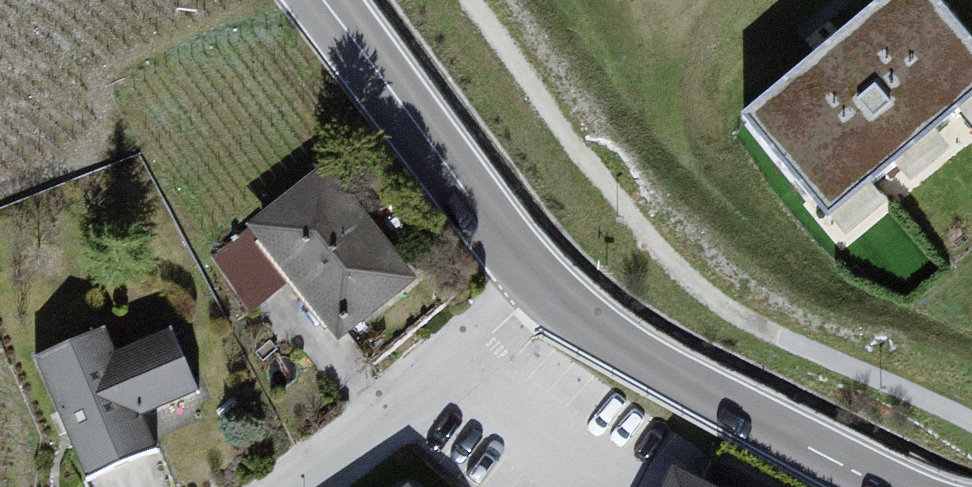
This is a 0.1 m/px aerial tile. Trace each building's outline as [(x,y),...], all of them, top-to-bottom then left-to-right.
[(721,128),(824,238),(971,112),(971,66),(922,0),(881,0),(721,128)] [(318,179),(240,235),(325,340),(408,289),(318,179)] [(105,332),(23,363),(78,484),(143,453),(126,417),(193,394),(164,337),(116,356),(105,332)] [(666,477),(660,486),(686,486),(666,477)]
